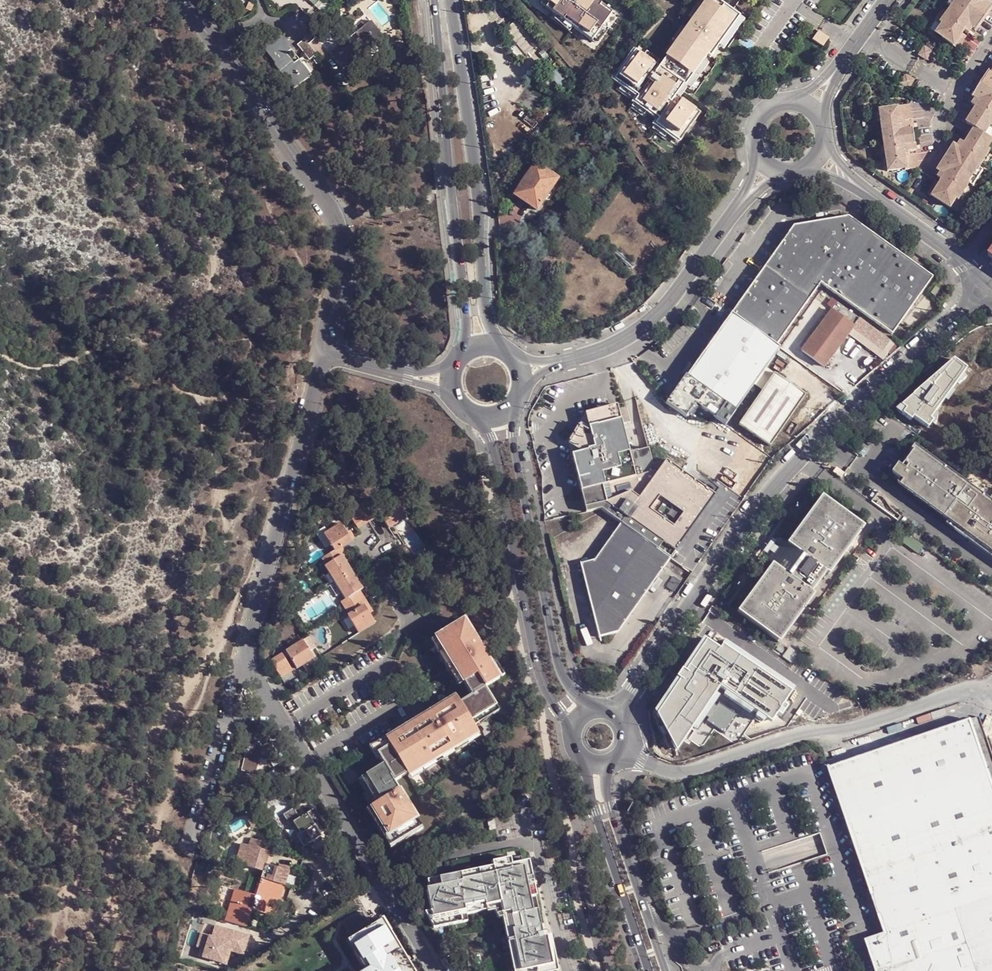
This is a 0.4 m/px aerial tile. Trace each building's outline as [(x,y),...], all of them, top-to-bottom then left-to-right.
[(594,0),(544,0),(555,8),(552,13),(592,41),(612,13),(594,0)] [(701,113),(681,99),(676,96),(683,85),(685,87),(704,60),(708,55),(715,44),(718,46),(740,17),(717,0),(708,0),(660,67),(636,50),(615,79),(639,96),(636,101),(660,118),(656,123),(681,141),(701,113)] [(951,8),(939,24),(941,26),(935,34),(957,50),(967,37),(959,32),(961,29),(968,35),(972,29),(976,32),(991,10),(991,7),(989,5),(991,2),(991,0),(958,0),(953,8),(951,7),(951,8)] [(350,15),(335,26),(340,34),(356,22),(350,15)] [(385,38),(372,21),(357,32),(361,38),(350,45),(347,41),(332,52),(345,69),(385,38)] [(524,57),(535,48),(514,24),(503,33),(524,57)] [(817,31),(811,40),(822,47),(828,38),(817,31)] [(280,35),(263,48),(294,89),(311,76),(300,60),(295,64),(288,55),(292,51),(280,35)] [(310,60),(317,54),(306,40),(298,45),(310,60)] [(924,46),(918,55),(922,57),(926,60),(932,51),(925,48),(924,46)] [(958,202),(969,185),(968,184),(977,169),(979,170),(979,169),(990,152),(988,150),(991,144),(991,141),(985,136),(990,127),(991,129),(991,75),(988,72),(972,97),(976,100),(972,106),(980,111),(978,113),(970,108),(962,121),(970,127),(962,140),(970,145),(968,147),(961,143),(957,149),(953,146),(937,171),(941,173),(937,179),(942,182),(940,185),(935,181),(927,194),(950,209),(956,201),(958,202)] [(905,74),(900,83),(903,85),(909,89),(914,80),(909,77),(905,74)] [(911,120),(909,105),(895,107),(896,109),(882,111),(883,121),(880,121),(885,162),(888,161),(890,171),(904,169),(904,171),(918,169),(916,154),(907,155),(907,153),(915,151),(914,144),(913,144),(911,130),(912,130),(912,123),(903,124),(903,121),(911,120)] [(535,164),(515,194),(535,209),(533,211),(539,215),(544,207),(541,204),(558,178),(535,164)] [(977,169),(968,184),(969,185),(973,188),(983,172),(979,169),(979,170),(977,169)] [(796,225),(733,313),(777,345),(822,283),(893,335),(934,278),(851,216),(796,225)] [(936,286),(931,294),(936,297),(941,290),(936,286)] [(859,317),(837,302),(831,310),(854,326),(859,317)] [(831,310),(803,351),(825,366),(854,326),(831,310)] [(701,395),(733,417),(755,385),(767,368),(781,348),(777,345),(733,313),(688,375),(686,374),(681,381),(701,395)] [(957,364),(902,410),(928,428),(970,372),(957,364)] [(755,385),(763,390),(775,373),(767,368),(755,385)] [(763,390),(739,424),(771,446),(807,395),(775,373),(763,390)] [(681,381),(671,394),(691,409),(701,395),(681,381)] [(574,454),(584,490),(589,511),(603,508),(622,522),(671,558),(690,571),(733,508),(717,496),(668,459),(655,462),(651,446),(640,449),(640,448),(631,451),(624,423),(620,408),(619,404),(587,413),(591,429),(597,448),(585,452),(574,454)] [(629,405),(620,408),(624,423),(633,420),(629,405)] [(572,444),(585,452),(597,448),(591,429),(582,424),(572,444)] [(916,450),(906,465),(910,467),(907,470),(900,465),(893,474),(908,485),(905,489),(954,525),(973,538),(991,552),(991,505),(988,502),(916,450)] [(401,496),(380,508),(383,513),(381,514),(389,527),(406,517),(402,510),(408,507),(401,496)] [(378,510),(370,497),(359,504),(367,517),(378,510)] [(862,527),(822,497),(788,544),(802,555),(787,575),(773,564),(739,611),(780,641),(814,594),(811,592),(825,572),(828,574),(862,527)] [(367,517),(359,504),(347,511),(355,524),(367,517)] [(340,522),(323,532),(334,549),(337,548),(351,539),(340,522)] [(595,559),(582,564),(599,636),(618,632),(671,558),(622,522),(595,559)] [(973,538),(954,525),(952,528),(971,542),(973,538)] [(802,555),(788,544),(779,538),(774,545),(779,548),(774,555),(769,551),(767,555),(765,558),(773,564),(787,575),(802,555)] [(973,538),(971,542),(991,557),(991,552),(973,538)] [(334,549),(322,556),(326,563),(341,554),(337,548),(334,549)] [(341,554),(324,564),(334,581),(351,571),(341,554)] [(351,571),(334,581),(345,598),(355,592),(361,588),(351,571)] [(345,598),(340,601),(344,608),(359,598),(355,592),(345,598)] [(363,605),(359,598),(344,608),(348,614),(363,605)] [(348,614),(346,615),(357,632),(374,622),(363,605),(348,614)] [(482,652),(462,620),(439,635),(447,648),(443,650),(470,695),(458,703),(456,699),(387,742),(389,746),(376,753),(383,764),(365,775),(380,801),(370,807),(387,833),(390,831),(398,844),(422,829),(393,782),(432,758),(436,765),(480,737),(470,721),(495,706),(483,687),(498,678),(490,665),(494,663),(486,650),(482,652)] [(314,647),(307,635),(286,649),(288,653),(286,654),(295,667),(301,663),(312,656),(308,650),(314,647)] [(666,708),(658,718),(671,740),(675,735),(682,741),(693,726),(716,695),(721,688),(727,693),(753,712),(758,716),(762,711),(765,707),(777,717),(792,696),(780,687),(722,645),(719,649),(706,640),(700,648),(685,671),(682,669),(676,677),(679,679),(662,705),(666,708)] [(723,643),(722,645),(780,687),(781,685),(723,643)] [(682,669),(685,671),(700,648),(697,646),(682,669)] [(280,652),(268,660),(277,673),(288,666),(280,652)] [(291,670),(288,666),(277,673),(279,677),(291,670)] [(659,702),(662,705),(679,679),(676,677),(659,702)] [(750,715),(753,712),(727,693),(725,697),(750,715)] [(719,698),(716,695),(693,726),(697,728),(719,698)] [(658,718),(666,708),(662,705),(656,713),(658,718)] [(777,717),(765,707),(762,711),(775,720),(777,717)] [(825,773),(882,937),(862,944),(872,970),(991,970),(991,793),(967,723),(825,773)] [(682,741),(675,735),(671,740),(675,750),(682,741)] [(274,752),(268,743),(260,747),(259,745),(258,743),(244,752),(246,755),(243,757),(242,768),(253,770),(256,760),(259,757),(264,755),(265,757),(274,752)] [(279,759),(275,753),(267,758),(271,764),(279,759)] [(275,777),(271,769),(262,774),(267,782),(275,777)] [(294,811),(283,817),(289,827),(291,826),(299,838),(297,839),(303,850),(321,839),(320,837),(327,833),(314,811),(299,821),(294,811)] [(249,855),(254,841),(251,840),(248,848),(241,845),(239,852),(249,855)] [(262,873),(260,880),(274,885),(283,888),(288,873),(279,871),(264,866),(268,854),(265,853),(268,845),(254,841),(249,855),(239,852),(235,865),(262,873)] [(522,857),(511,859),(512,865),(494,869),(495,873),(459,881),(458,876),(441,879),(442,886),(429,888),(426,889),(431,912),(433,922),(466,915),(477,913),(483,910),(492,905),(495,907),(503,906),(504,918),(509,917),(520,968),(520,970),(537,970),(536,967),(552,964),(548,945),(546,938),(543,939),(542,932),(537,911),(533,912),(523,863),(522,857)] [(494,869),(512,865),(511,859),(492,862),(493,867),(458,875),(458,876),(459,881),(495,873),(494,869)] [(523,863),(533,912),(537,911),(540,911),(534,886),(537,885),(535,871),(531,872),(529,861),(523,863)] [(429,888),(442,886),(441,879),(441,878),(427,880),(429,888)] [(283,888),(260,880),(255,897),(234,891),(224,922),(245,929),(251,911),(274,918),(283,888)] [(503,906),(495,907),(494,909),(498,918),(503,918),(513,969),(520,968),(509,917),(504,918),(503,906)] [(433,922),(431,912),(425,913),(434,929),(467,922),(466,915),(433,922)] [(243,945),(245,937),(211,927),(208,938),(198,935),(194,947),(203,950),(200,958),(224,964),(228,951),(224,950),(227,940),(243,945)] [(380,931),(347,948),(362,970),(406,970),(380,931)] [(546,938),(548,945),(552,944),(549,931),(542,932),(543,939),(546,938)] [(240,954),(243,945),(227,940),(224,950),(228,951),(240,954)] [(441,961),(445,968),(455,962),(451,955),(441,961)] [(445,968),(447,970),(461,970),(455,962),(445,968)]
